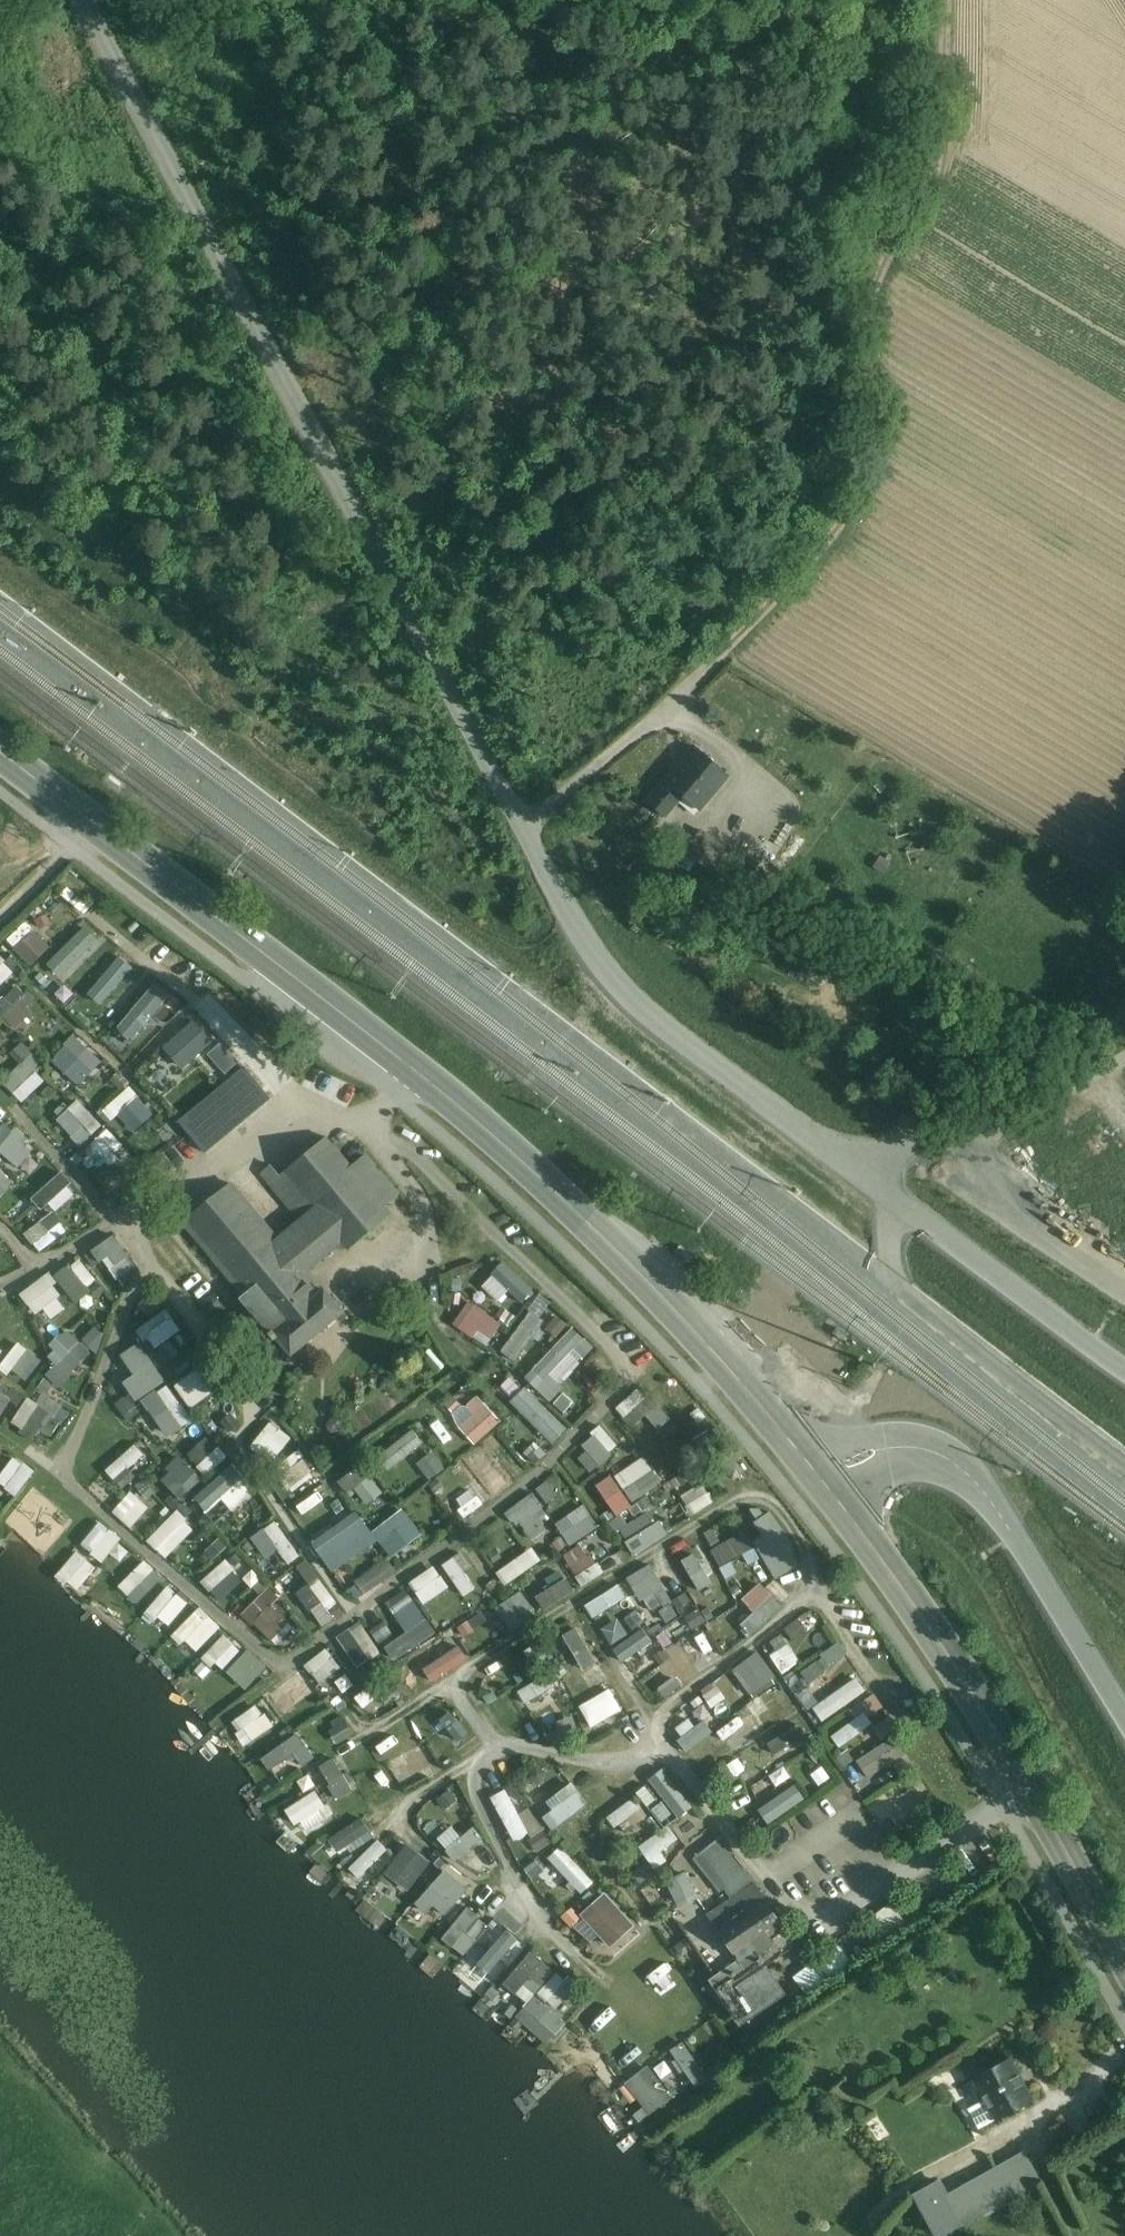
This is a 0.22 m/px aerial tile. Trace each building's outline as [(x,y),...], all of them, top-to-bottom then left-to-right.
[(695,747),(648,801),(666,817),(683,797),(699,810),(728,776),(695,747)] [(68,884),(58,892),(76,911),(85,903),(68,884)] [(86,973),(110,951),(85,924),(61,946),(86,973)] [(35,925),(13,935),(25,963),(47,953),(35,925)] [(56,993),(74,973),(52,953),(34,973),(56,993)] [(15,970),(0,955),(0,985),(15,970)] [(108,972),(81,998),(93,1010),(120,984),(108,972)] [(152,980),(136,1002),(162,1021),(178,999),(152,980)] [(36,1004),(18,983),(0,999),(0,1012),(11,1025),(36,1004)] [(182,1068),(213,1039),(193,1017),(162,1046),(182,1068)] [(78,1084),(100,1063),(75,1036),(52,1057),(78,1084)] [(221,1041),(207,1053),(225,1073),(239,1060),(221,1041)] [(22,1101),(46,1081),(35,1068),(39,1065),(30,1055),(3,1079),(22,1101)] [(245,1069),(180,1123),(191,1136),(206,1154),(271,1100),(245,1069)] [(107,1105),(131,1132),(154,1112),(130,1084),(107,1105)] [(82,1145),(103,1124),(77,1098),(56,1118),(82,1145)] [(36,1150),(8,1120),(0,1128),(0,1149),(17,1167),(36,1150)] [(108,1127),(84,1148),(98,1163),(121,1142),(108,1127)] [(345,1242),(351,1249),(391,1215),(385,1208),(350,1167),(326,1138),(286,1171),(318,1209),(345,1242)] [(364,1155),(350,1167),(385,1208),(399,1196),(364,1155)] [(302,1223),(318,1209),(286,1171),(280,1176),(271,1166),(261,1174),(302,1223)] [(2,1193),(12,1182),(0,1171),(0,1191),(2,1193)] [(77,1190),(60,1171),(35,1192),(52,1212),(77,1190)] [(186,1221),(221,1264),(238,1250),(279,1299),(308,1276),(306,1273),(279,1242),(231,1184),(186,1221)] [(279,1242),(306,1273),(345,1242),(318,1209),(302,1223),(279,1242)] [(41,1252),(68,1230),(52,1210),(25,1232),(41,1252)] [(221,1264),(186,1221),(180,1226),(210,1264),(208,1267),(215,1276),(225,1268),(221,1264)] [(109,1261),(119,1282),(137,1273),(117,1234),(85,1249),(94,1268),(109,1261)] [(322,1292),(308,1276),(279,1299),(238,1250),(221,1264),(225,1268),(276,1330),(271,1335),(275,1339),(278,1338),(292,1355),(344,1313),(325,1290),(322,1292)] [(74,1300),(98,1282),(79,1256),(55,1274),(74,1300)] [(510,1290),(522,1302),(534,1290),(504,1260),(479,1284),(497,1302),(510,1290)] [(69,1306),(46,1272),(19,1291),(42,1324),(69,1306)] [(452,1323),(489,1345),(503,1321),(467,1299),(452,1323)] [(165,1307),(137,1326),(153,1349),(180,1329),(165,1307)] [(532,1310),(500,1350),(514,1361),(545,1320),(532,1310)] [(72,1331),(81,1340),(96,1326),(86,1316),(72,1331)] [(565,1386),(560,1382),(594,1345),(571,1324),(525,1376),(552,1401),(565,1386)] [(58,1359),(45,1372),(58,1386),(109,1335),(98,1325),(81,1342),(67,1328),(47,1347),(58,1359)] [(2,1362),(27,1381),(43,1359),(19,1340),(2,1362)] [(120,1354),(133,1373),(122,1380),(136,1400),(166,1379),(139,1341),(120,1354)] [(194,1368),(173,1383),(190,1407),(211,1392),(194,1368)] [(140,1400),(168,1437),(194,1418),(166,1381),(140,1400)] [(525,1384),(509,1399),(552,1443),(567,1428),(525,1384)] [(647,1415),(658,1428),(669,1418),(640,1386),(616,1407),(633,1427),(647,1415)] [(567,1391),(555,1399),(563,1412),(575,1405),(567,1391)] [(476,1443),(502,1420),(477,1392),(452,1415),(476,1443)] [(10,1419),(31,1438),(41,1427),(50,1436),(71,1413),(48,1393),(38,1403),(30,1396),(10,1419)] [(270,1462),(292,1436),(272,1419),(250,1444),(270,1462)] [(604,1426),(569,1451),(585,1472),(619,1448),(604,1426)] [(387,1469),(425,1445),(416,1429),(378,1453),(387,1469)] [(206,1475),(229,1455),(210,1433),(187,1452),(206,1475)] [(536,1462),(546,1452),(535,1441),(525,1451),(536,1462)] [(103,1464),(109,1476),(143,1457),(137,1446),(103,1464)] [(433,1450),(418,1462),(431,1479),(446,1467),(433,1450)] [(0,1474),(0,1482),(16,1494),(34,1470),(15,1455),(0,1474)] [(159,1477),(180,1499),(203,1477),(181,1455),(159,1477)] [(291,1492),(315,1469),(301,1455),(277,1477),(291,1492)] [(635,1499),(661,1482),(644,1455),(617,1472),(635,1499)] [(488,1500),(514,1481),(496,1457),(470,1476),(488,1500)] [(364,1462),(340,1477),(350,1494),(358,1489),(367,1503),(383,1493),(364,1462)] [(201,1507),(243,1478),(234,1464),(192,1492),(201,1507)] [(616,1515),(632,1505),(611,1473),(595,1484),(616,1515)] [(547,1479),(537,1487),(548,1502),(559,1494),(547,1479)] [(221,1497),(231,1507),(247,1491),(237,1481),(221,1497)] [(681,1494),(692,1514),(714,1501),(703,1482),(681,1494)] [(332,1513),(341,1507),(325,1485),(317,1491),(332,1513)] [(466,1521),(487,1505),(471,1485),(451,1501),(466,1521)] [(132,1491),(113,1509),(130,1526),(149,1507),(132,1491)] [(540,1520),(549,1516),(537,1492),(505,1508),(514,1526),(523,1521),(531,1538),(546,1531),(540,1520)] [(556,1523),(572,1544),(599,1524),(583,1503),(556,1523)] [(404,1506),(372,1529),(391,1556),(423,1533),(404,1506)] [(638,1555),(667,1530),(649,1508),(619,1532),(638,1555)] [(167,1557),(196,1527),(176,1509),(148,1539),(167,1557)] [(756,1519),(764,1532),(753,1539),(775,1577),(802,1561),(771,1510),(756,1519)] [(360,1511),(311,1537),(328,1569),(377,1542),(360,1511)] [(286,1563),(299,1557),(278,1518),(251,1533),(263,1557),(279,1549),(286,1563)] [(101,1561),(122,1539),(101,1519),(80,1541),(101,1561)] [(727,1571),(756,1547),(741,1527),(711,1552),(727,1571)] [(580,1584),(599,1577),(586,1543),(566,1551),(580,1584)] [(532,1545),(497,1569),(507,1583),(542,1559),(532,1545)] [(77,1549),(56,1573),(77,1590),(98,1566),(77,1549)] [(464,1595),(478,1587),(466,1568),(471,1565),(462,1550),(443,1562),(464,1595)] [(695,1552),(682,1558),(696,1589),(710,1582),(695,1552)] [(360,1600),(395,1567),(383,1555),(349,1589),(360,1600)] [(328,1607),(337,1601),(307,1557),(297,1564),(309,1582),(298,1589),(322,1625),(334,1616),(328,1607)] [(118,1585),(137,1603),(164,1577),(145,1558),(118,1585)] [(224,1601),(245,1576),(223,1558),(202,1583),(224,1601)] [(661,1625),(680,1614),(649,1563),(630,1574),(661,1625)] [(409,1581),(425,1603),(450,1586),(435,1564),(409,1581)] [(667,1567),(660,1572),(675,1592),(682,1587),(667,1567)] [(545,1609),(575,1589),(566,1576),(536,1596),(545,1609)] [(755,1630),(783,1605),(761,1580),(741,1597),(753,1611),(745,1618),(755,1630)] [(618,1583),(586,1604),(595,1617),(627,1596),(618,1583)] [(147,1608),(167,1625),(188,1601),(168,1584),(147,1608)] [(269,1584),(242,1610),(275,1644),(294,1626),(272,1603),(281,1595),(269,1584)] [(408,1631),(393,1642),(403,1655),(436,1630),(405,1589),(387,1603),(408,1631)] [(522,1590),(496,1606),(510,1629),(536,1613),(522,1590)] [(173,1630),(194,1651),(220,1626),(199,1605),(173,1630)] [(635,1608),(602,1629),(612,1644),(645,1623),(635,1608)] [(686,1615),(693,1628),(706,1621),(699,1608),(686,1615)] [(798,1617),(785,1627),(795,1641),(808,1631),(798,1617)] [(357,1666),(380,1651),(361,1620),(338,1635),(357,1666)] [(583,1622),(564,1631),(584,1672),(603,1663),(583,1622)] [(619,1657),(654,1646),(648,1629),(614,1641),(619,1657)] [(775,1650),(791,1638),(784,1629),(769,1641),(775,1650)] [(689,1661),(707,1651),(697,1631),(678,1640),(689,1661)] [(221,1670),(241,1648),(223,1632),(203,1654),(221,1670)] [(839,1640),(821,1651),(828,1663),(846,1652),(839,1640)] [(788,1642),(771,1654),(783,1672),(801,1660),(788,1642)] [(460,1644),(423,1666),(431,1680),(468,1658),(460,1644)] [(320,1682),(342,1668),(329,1647),(307,1661),(320,1682)] [(757,1649),(732,1668),(751,1694),(776,1675),(757,1649)] [(486,1680),(506,1667),(500,1657),(480,1670),(486,1680)] [(802,1667),(809,1681),(829,1670),(822,1657),(802,1667)] [(671,1661),(655,1675),(668,1691),(684,1677),(671,1661)] [(269,1692),(286,1714),(316,1689),(299,1668),(269,1692)] [(525,1703),(557,1684),(549,1670),(517,1689),(525,1703)] [(825,1720),(867,1689),(856,1674),(814,1705),(825,1720)] [(782,1682),(770,1688),(785,1717),(797,1711),(782,1682)] [(703,1696),(715,1705),(723,1694),(710,1686),(703,1696)] [(589,1725),(622,1711),(612,1688),(579,1702),(589,1725)] [(857,1717),(831,1732),(839,1745),(874,1724),(869,1714),(884,1705),(876,1691),(850,1706),(857,1717)] [(458,1740),(468,1730),(448,1709),(437,1719),(458,1740)] [(726,1742),(753,1719),(745,1709),(718,1732),(726,1742)] [(800,1713),(777,1729),(792,1750),(815,1735),(800,1713)] [(329,1727),(337,1743),(354,1734),(346,1718),(329,1727)] [(304,1765),(316,1757),(298,1731),(261,1755),(269,1767),(294,1750),(304,1765)] [(756,1759),(745,1767),(752,1778),(782,1758),(767,1736),(748,1748),(756,1759)] [(896,1737),(856,1757),(865,1775),(905,1754),(896,1737)] [(425,1745),(400,1754),(404,1765),(429,1756),(425,1745)] [(319,1767),(339,1797),(353,1787),(333,1757),(319,1767)] [(537,1759),(526,1774),(539,1784),(551,1769),(537,1759)] [(389,1763),(368,1774),(381,1799),(403,1788),(389,1763)] [(664,1765),(649,1776),(664,1798),(652,1807),(665,1825),(693,1805),(664,1765)] [(538,1805),(554,1828),(589,1803),(572,1780),(538,1805)] [(769,1819),(807,1799),(798,1783),(760,1803),(769,1819)] [(490,1794),(513,1840),(528,1833),(536,1849),(551,1842),(532,1804),(519,1810),(507,1786),(490,1794)] [(285,1803),(292,1823),(312,1816),(314,1823),(330,1817),(320,1791),(285,1803)] [(635,1795),(606,1814),(614,1826),(630,1815),(636,1824),(649,1815),(635,1795)] [(361,1816),(327,1838),(339,1856),(373,1834),(361,1816)] [(474,1824),(461,1835),(452,1824),(436,1836),(455,1859),(484,1836),(474,1824)] [(671,1826),(638,1839),(644,1855),(677,1842),(671,1826)] [(348,1866),(360,1877),(388,1848),(377,1837),(348,1866)] [(757,1883),(721,1837),(695,1858),(721,1892),(726,1889),(732,1900),(756,1884),(757,1883)] [(383,1871),(408,1890),(431,1861),(406,1842),(383,1871)] [(579,1894),(594,1883),(564,1842),(549,1853),(579,1894)] [(426,1912),(433,1904),(445,1915),(468,1889),(443,1868),(414,1902),(426,1912)] [(679,1906),(699,1893),(684,1870),(664,1883),(679,1906)] [(732,1900),(710,1915),(745,1965),(752,1976),(768,1966),(797,1945),(756,1884),(732,1900)] [(564,1912),(586,1942),(599,1932),(608,1945),(634,1926),(608,1889),(578,1911),(574,1905),(564,1912)] [(721,1981),(745,1965),(710,1915),(697,1895),(673,1911),(721,1981)] [(462,1953),(488,1922),(468,1905),(442,1935),(462,1953)] [(501,1945),(522,1923),(504,1905),(482,1926),(501,1945)] [(867,1924),(884,1949),(913,1930),(896,1905),(867,1924)] [(472,1943),(467,1963),(493,1970),(498,1950),(472,1943)] [(832,1983),(854,1966),(837,1945),(815,1962),(818,1966),(831,1982),(832,1983)] [(534,1993),(555,1969),(531,1949),(491,1996),(547,2043),(566,2020),(534,1993)] [(745,1965),(721,1981),(747,2022),(787,1994),(768,1966),(752,1976),(745,1965)] [(831,1982),(818,1966),(809,1973),(821,1989),(831,1982)] [(538,1989),(557,2007),(576,1986),(557,1969),(538,1989)] [(697,2085),(709,2076),(683,2039),(671,2048),(697,2085)] [(974,2077),(983,2072),(974,2054),(961,2063),(970,2081),(975,2079),(974,2077)] [(974,2077),(975,2079),(986,2100),(997,2119),(997,2120),(1012,2112),(1034,2101),(1010,2058),(983,2072),(974,2077)] [(648,2113),(672,2095),(647,2063),(624,2081),(648,2113)] [(980,2128),(997,2119),(986,2100),(969,2109),(980,2128)] [(917,2195),(938,2235),(939,2235),(1039,2181),(1024,2154),(948,2196),(940,2182),(917,2195)]
